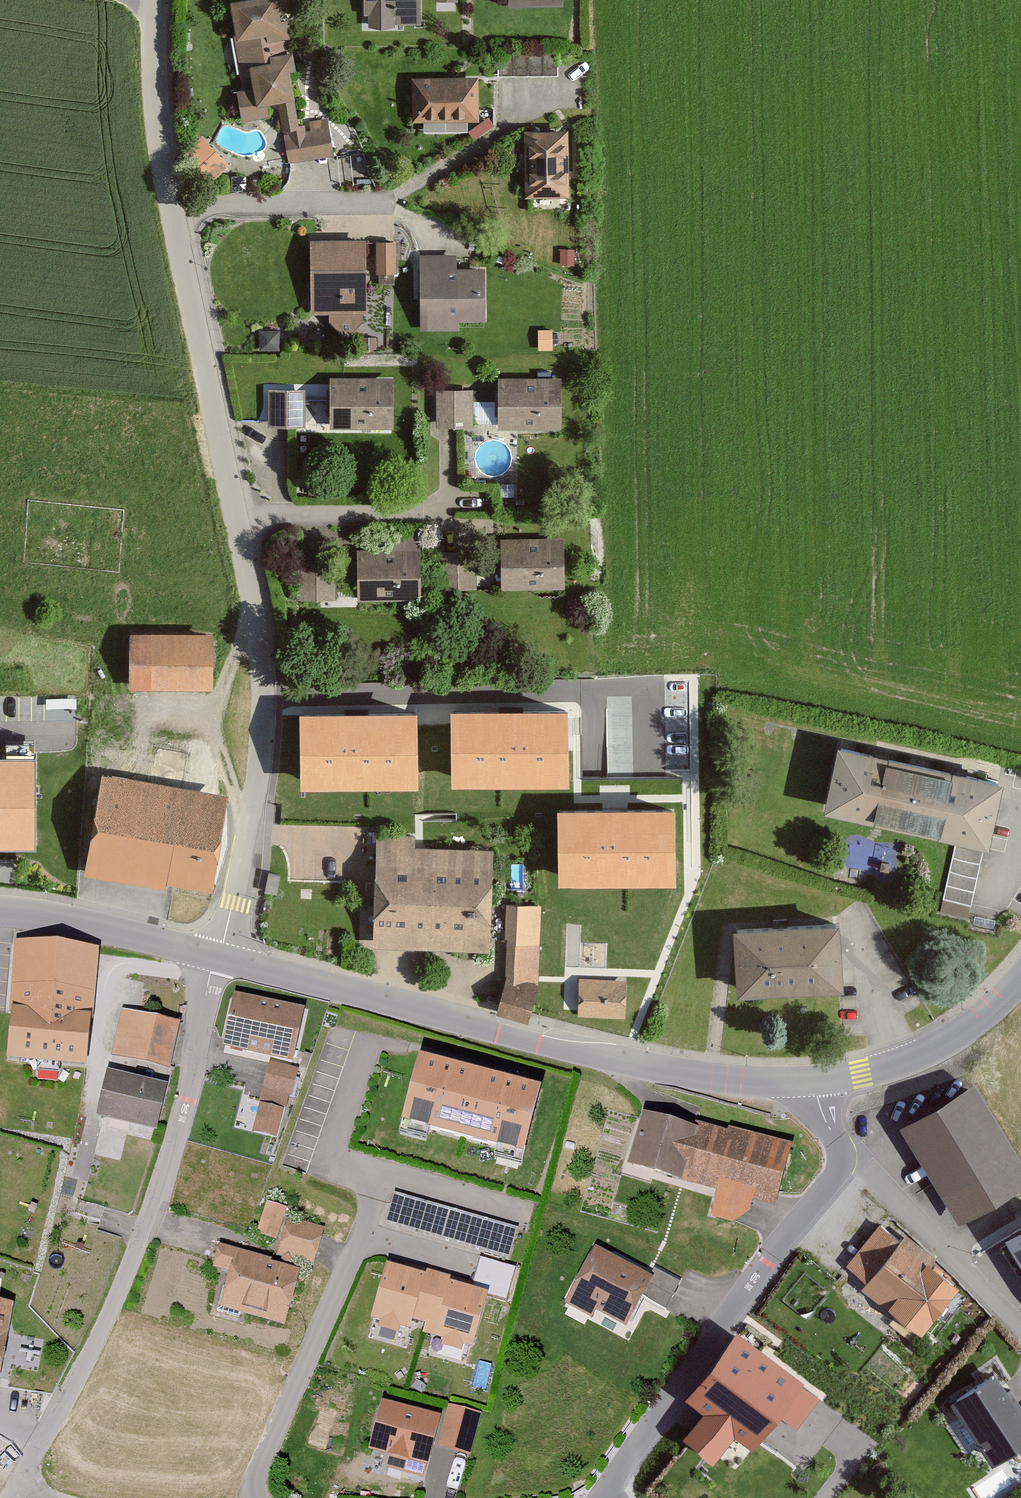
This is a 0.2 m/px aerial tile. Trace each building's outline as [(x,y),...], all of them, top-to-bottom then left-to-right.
[(288,0),(238,0),(239,2),(223,5),(235,81),(244,80),(246,92),(232,95),(237,124),(264,119),(262,108),(274,106),(283,163),(329,156),(324,121),(303,124),(304,129),(293,131),(284,74),(289,73),(281,23),(274,24),(272,13),(289,10),(288,0)] [(419,0),(363,0),(363,17),(372,17),(372,27),(419,27),(419,0)] [(498,52),(498,78),(559,77),(559,52),(498,52)] [(478,122),(477,80),(412,81),(412,123),(478,122)] [(571,198),(570,133),(528,134),(529,199),(571,198)] [(360,314),(357,241),(304,242),(307,316),(360,314)] [(390,245),(371,245),(372,276),(391,276),(390,245)] [(451,270),(451,257),(414,257),(416,332),(454,332),(454,324),(481,323),(480,270),(451,270)] [(275,350),(273,332),(255,333),(256,352),(275,350)] [(547,332),(533,332),(533,349),(547,348),(547,332)] [(393,379),(331,380),(331,430),(394,430),(393,379)] [(562,381),(500,381),(500,432),(562,431),(562,381)] [(498,387),(477,387),(478,416),(498,416),(498,387)] [(305,391),(270,392),(270,429),(306,428),(305,391)] [(473,392),(438,392),(438,430),(474,429),(473,392)] [(414,602),(413,540),(374,540),(374,552),(351,552),(352,603),(414,602)] [(557,540),(495,540),(495,591),(558,590),(557,540)] [(469,553),(434,554),(436,592),(471,590),(469,553)] [(331,600),(330,561),(293,562),(294,601),(331,600)] [(131,689),(213,690),(213,636),(132,635),(131,689)] [(417,717),(303,717),(303,788),(417,788),(417,717)] [(568,788),(566,718),(454,718),(454,787),(568,788)] [(983,850),(986,851),(1000,789),(837,754),(823,815),(956,844),(983,850)] [(202,891),(217,793),(125,778),(127,765),(98,760),(79,877),(157,889),(158,884),(202,891)] [(0,762),(0,852),(35,852),(35,762),(0,762)] [(672,814),(560,816),(561,886),(673,884),(672,814)] [(480,950),(482,849),(410,847),(410,836),(371,835),(368,947),(480,950)] [(969,906),(983,850),(956,844),(943,900),(969,906)] [(502,941),(501,979),(534,980),(537,906),(500,905),(499,941),(502,941)] [(842,988),(836,923),(732,931),(737,996),(842,988)] [(96,950),(16,942),(4,1058),(85,1065),(96,950)] [(537,988),(506,979),(500,1004),(531,1013),(537,988)] [(625,985),(579,984),(579,1018),(625,1019),(625,985)] [(295,1010),(228,996),(217,1048),(283,1062),(295,1010)] [(171,1026),(117,1015),(108,1058),(163,1069),(171,1026)] [(538,1086),(424,1057),(406,1126),(520,1155),(538,1086)] [(290,1072),(265,1065),(255,1103),(280,1109),(290,1072)] [(158,1088),(99,1074),(89,1117),(148,1131),(158,1088)] [(974,1078),(902,1123),(961,1217),(1020,1179),(1020,1152),(974,1078)] [(276,1113),(255,1108),(249,1134),(270,1139),(276,1113)] [(707,1220),(731,1227),(744,1217),(747,1205),(770,1211),(788,1148),(723,1131),(722,1135),(689,1126),(688,1131),(634,1117),(620,1169),(714,1194),(707,1220)] [(512,1231),(390,1196),(381,1229),(502,1264),(512,1231)] [(271,1243),(282,1212),(262,1205),(252,1236),(271,1243)] [(1005,1221),(1020,1248),(1020,1211),(1005,1221)] [(317,1231),(283,1220),(272,1257),(306,1267),(317,1231)] [(927,1249),(904,1231),(899,1238),(878,1222),(847,1262),(866,1277),(860,1285),(920,1330),(957,1282),(922,1255),(927,1249)] [(276,1326),(292,1273),(213,1249),(206,1272),(223,1277),(213,1308),(276,1326)] [(663,1311),(677,1285),(650,1271),(645,1279),(588,1250),(559,1305),(586,1319),(590,1313),(620,1329),(637,1297),(663,1311)] [(466,1291),(468,1284),(399,1264),(397,1270),(381,1265),(364,1322),(375,1326),(373,1332),(390,1337),(392,1330),(402,1332),(405,1321),(429,1329),(426,1340),(436,1343),(434,1349),(453,1354),(455,1348),(464,1351),(481,1295),(466,1291)] [(806,1385),(736,1334),(687,1403),(702,1416),(682,1442),(714,1466),(735,1438),(753,1452),(781,1414),(798,1427),(818,1400),(803,1389),(806,1385)] [(997,1367),(953,1393),(990,1455),(1020,1437),(1020,1407),(997,1367)] [(416,1478),(431,1419),(374,1405),(362,1453),(384,1458),(381,1470),(416,1478)] [(475,1415),(445,1407),(434,1448),(464,1456),(475,1415)]
